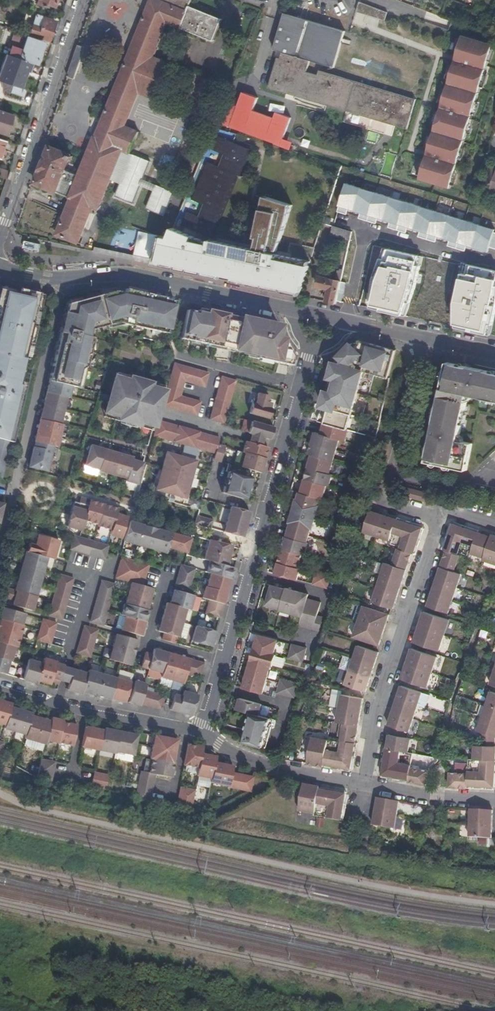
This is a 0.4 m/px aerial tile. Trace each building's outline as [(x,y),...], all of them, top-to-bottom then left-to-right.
[(192,0),(151,0),(96,138),(95,138),(79,175),(65,169),(69,158),(72,159),(73,156),(50,147),(35,182),(72,197),(57,234),(78,242),(90,211),(95,213),(96,214),(100,204),(122,150),(131,153),(140,130),(126,124),(139,91),(153,97),(167,63),(153,57),(167,22),(181,28),(190,7),(192,0)] [(356,12),(384,20),(387,10),(359,2),(356,12)] [(190,7),(181,28),(214,41),(222,20),(190,7)] [(405,129),(415,99),(320,70),(318,75),(307,71),(311,60),(334,67),(345,31),(284,12),(273,48),(282,51),(281,58),(277,57),(268,87),(405,129)] [(20,33),(28,36),(28,35),(48,41),(54,22),(35,15),(29,31),(21,29),(20,33)] [(15,34),(12,46),(19,48),(18,52),(21,53),(26,38),(15,34)] [(8,55),(19,59),(34,64),(41,43),(26,38),(21,53),(18,52),(19,48),(12,46),(8,55)] [(407,49),(364,39),(356,70),(397,83),(407,49)] [(460,42),(419,180),(450,189),(491,51),(460,42)] [(78,45),(67,76),(75,79),(86,47),(78,45)] [(174,46),(168,60),(180,65),(186,51),(174,46)] [(34,64),(19,59),(8,55),(5,54),(1,68),(6,70),(4,75),(18,80),(17,82),(26,85),(34,64)] [(9,93),(12,86),(0,82),(0,90),(9,93)] [(23,97),(25,90),(12,86),(9,93),(23,97)] [(230,102),(222,125),(292,149),(294,140),(285,137),(292,117),(276,111),(274,116),(254,109),(258,96),(242,91),(238,105),(230,102)] [(13,115),(0,110),(0,134),(6,136),(13,115)] [(252,149),(215,136),(166,236),(137,233),(133,259),(162,265),(169,267),(196,274),(205,241),(252,149)] [(133,203),(150,161),(133,154),(116,196),(133,203)] [(8,171),(0,168),(0,177),(5,179),(8,171)] [(489,169),(482,191),(494,195),(494,170),(489,169)] [(345,183),(334,213),(485,257),(489,248),(494,249),(494,234),(493,233),(494,230),(345,183)] [(171,190),(157,185),(148,209),(162,214),(171,190)] [(292,205),(264,197),(255,237),(258,238),(280,243),(292,205)] [(331,234),(350,240),(351,232),(333,226),(331,234)] [(280,243),(258,238),(256,246),(278,251),(280,243)] [(299,296),(310,261),(228,244),(226,244),(224,244),(223,245),(223,246),(221,245),(219,244),(205,241),(196,274),(202,275),(208,276),(208,275),(214,276),(214,277),(299,296)] [(423,256),(381,248),(366,308),(405,315),(423,256)] [(460,261),(446,321),(493,328),(494,319),(494,269),(460,261)] [(347,281),(314,273),(309,288),(328,292),(326,303),(343,307),(347,281)] [(164,298),(125,289),(124,293),(114,291),(94,296),(67,304),(52,366),(56,367),(55,374),(50,373),(28,467),(46,471),(53,446),(57,447),(62,425),(60,424),(66,397),(68,398),(71,386),(75,387),(80,365),(86,366),(92,338),(86,337),(87,330),(122,319),(124,320),(123,324),(166,333),(173,305),(174,301),(164,299),(164,298)] [(23,358),(38,294),(18,290),(17,294),(2,290),(0,298),(0,353),(23,358)] [(27,359),(28,360),(43,295),(38,294),(23,358),(27,359)] [(227,314),(208,311),(207,310),(206,312),(196,310),(196,312),(186,310),(180,339),(247,353),(246,356),(289,366),(292,356),(281,340),(276,339),(279,326),(227,314)] [(94,332),(123,324),(124,320),(122,319),(87,330),(86,337),(92,338),(94,332)] [(396,350),(360,339),(359,343),(337,428),(347,431),(372,438),(388,378),(387,378),(396,350)] [(318,421),(323,423),(320,434),(314,432),(308,454),(310,455),(300,493),(303,494),(303,493),(319,498),(321,499),(325,486),(328,487),(331,476),(328,474),(338,441),(343,442),(347,431),(337,428),(359,343),(356,342),(339,359),(338,363),(335,362),(327,391),(323,406),(318,421)] [(27,359),(23,358),(0,353),(0,439),(3,440),(10,442),(11,442),(24,388),(21,388),(19,387),(27,359)] [(446,355),(444,361),(419,465),(494,488),(494,400),(474,396),(474,395),(467,393),(465,400),(467,400),(459,433),(458,433),(457,439),(472,443),(465,470),(425,462),(447,362),(494,373),(494,367),(446,355)] [(447,362),(425,462),(465,470),(472,443),(457,439),(458,433),(459,433),(467,400),(465,400),(467,393),(474,395),(474,396),(494,400),(494,373),(447,362)] [(208,373),(174,363),(162,406),(195,416),(200,402),(180,397),(184,382),(204,387),(208,373)] [(128,382),(115,378),(105,412),(118,416),(117,420),(137,426),(139,422),(146,424),(152,426),(162,391),(149,388),(150,383),(129,377),(128,382)] [(235,380),(221,377),(213,405),(227,410),(236,381),(235,380)] [(267,401),(269,396),(258,393),(257,399),(254,398),(249,413),(269,419),(271,409),(269,409),(271,403),(267,401)] [(213,405),(209,419),(223,424),(227,410),(213,405)] [(118,416),(105,412),(104,416),(117,420),(118,416)] [(158,420),(154,436),(201,449),(205,434),(158,420)] [(270,439),(273,428),(251,421),(248,433),(270,439)] [(139,422),(137,426),(151,430),(152,426),(146,424),(139,422)] [(205,434),(201,449),(215,453),(222,455),(224,450),(217,447),(219,438),(205,434)] [(0,439),(0,477),(1,477),(10,442),(3,440),(0,439)] [(253,470),(261,472),(268,447),(246,441),(242,452),(245,453),(241,467),(253,470)] [(132,457),(90,446),(84,465),(98,470),(98,471),(125,479),(125,481),(135,484),(142,463),(131,459),(132,457)] [(195,461),(166,452),(156,489),(185,497),(195,461)] [(222,455),(215,453),(213,459),(221,462),(222,455)] [(253,486),(255,479),(233,472),(227,493),(249,500),(253,486)] [(427,497),(410,492),(408,498),(425,502),(427,497)] [(316,507),(319,498),(303,493),(303,494),(301,501),(296,499),(295,499),(292,511),(315,517),(317,507),(316,507)] [(117,509),(90,501),(79,497),(76,507),(72,506),(63,531),(78,535),(83,520),(98,524),(97,526),(110,530),(109,535),(120,539),(126,517),(116,514),(117,509)] [(468,502),(462,500),(459,509),(465,511),(468,502)] [(249,511),(231,506),(223,531),(242,537),(249,511)] [(291,531),(308,535),(310,529),(311,529),(315,517),(292,511),(288,523),(293,524),(291,531)] [(384,518),(370,513),(363,534),(377,538),(384,518)] [(212,520),(197,515),(195,523),(210,528),(212,520)] [(384,518),(377,538),(390,543),(397,522),(384,518)] [(398,520),(397,522),(422,530),(423,528),(398,520)] [(190,538),(129,521),(123,541),(165,553),(167,548),(186,553),(190,538)] [(398,551),(411,555),(414,556),(422,530),(397,522),(390,543),(388,548),(398,551)] [(452,527),(477,534),(478,532),(453,524),(452,527)] [(444,552),(452,527),(450,526),(445,541),(442,551),(444,552)] [(470,556),(477,534),(452,527),(444,552),(446,552),(459,557),(469,560),(470,556)] [(424,531),(422,530),(414,556),(416,557),(423,533),(424,531)] [(301,554),(304,555),(307,542),(306,542),(308,535),(291,531),(289,537),(285,536),(281,548),(301,554)] [(484,560),(491,539),(477,534),(470,556),(483,560),(484,560)] [(13,590),(5,588),(2,598),(12,601),(11,605),(31,610),(46,557),(52,559),(57,541),(37,535),(34,545),(28,543),(26,551),(24,551),(13,590)] [(107,545),(73,536),(70,549),(103,559),(107,545)] [(491,537),(491,539),(484,560),(483,560),(482,563),(494,567),(494,538),(491,537)] [(225,565),(230,546),(207,539),(202,559),(207,560),(225,565)] [(298,568),(301,554),(281,548),(274,573),(296,580),(299,569),(298,568)] [(393,567),(406,572),(411,555),(398,551),(393,567)] [(454,573),(459,557),(446,552),(440,569),(454,574),(454,573)] [(123,616),(120,630),(139,635),(146,610),(145,609),(151,588),(141,586),(146,565),(119,557),(113,578),(129,582),(123,604),(122,603),(119,615),(123,616)] [(220,615),(233,568),(225,565),(207,560),(204,572),(208,573),(204,587),(203,586),(200,597),(207,600),(203,613),(219,617),(220,615)] [(192,568),(179,564),(173,585),(186,589),(192,568)] [(385,565),(381,578),(402,585),(406,572),(393,567),(385,565)] [(454,574),(440,569),(436,582),(456,589),(461,576),(454,573),(454,574)] [(330,574),(316,570),(312,584),(326,588),(330,574)] [(58,574),(47,615),(60,619),(72,578),(58,574)] [(381,578),(376,590),(397,597),(402,585),(381,578)] [(113,584),(100,580),(89,621),(102,625),(113,584)] [(456,589),(436,582),(432,595),(452,602),(456,589)] [(298,625),(312,630),(316,615),(320,602),(307,598),(307,595),(286,588),(286,589),(271,585),(265,605),(279,609),(279,610),(300,616),(298,625)] [(192,595),(172,589),(168,603),(165,602),(157,631),(162,632),(160,639),(174,643),(184,608),(188,609),(192,595)] [(372,604),(391,610),(393,610),(397,597),(376,590),(372,604)] [(452,602),(432,595),(427,608),(448,615),(452,602)] [(4,674),(9,660),(10,660),(14,647),(16,647),(22,625),(21,625),(24,614),(0,607),(0,673),(4,674)] [(364,608),(359,623),(384,632),(389,616),(364,608)] [(449,622),(425,614),(424,613),(419,629),(444,637),(449,622)] [(316,615),(312,630),(317,631),(321,616),(316,615)] [(55,623),(41,619),(36,639),(49,643),(55,623)] [(354,638),(378,646),(379,647),(384,632),(359,623),(354,638)] [(96,629),(83,625),(75,653),(89,657),(96,629)] [(211,646),(215,632),(194,626),(189,640),(211,646)] [(444,637),(419,629),(413,644),(418,645),(439,652),(444,637)] [(136,640),(115,634),(107,659),(129,665),(136,640)] [(273,654),(277,640),(257,635),(242,687),(262,693),(270,665),(272,666),(275,654),(273,654)] [(305,648),(290,644),(287,658),(302,662),(305,648)] [(357,650),(354,660),(374,667),(379,654),(375,652),(365,649),(358,647),(357,650)] [(202,663),(152,648),(150,654),(144,652),(140,667),(160,673),(159,677),(181,683),(184,674),(197,677),(202,663)] [(437,658),(416,651),(412,650),(407,665),(432,674),(437,658)] [(58,680),(62,666),(63,665),(55,663),(55,662),(43,658),(41,663),(27,659),(22,679),(36,683),(37,681),(48,684),(49,681),(53,682),(54,679),(58,680)] [(354,660),(350,673),(370,680),(374,667),(354,660)] [(427,689),(432,674),(407,665),(402,680),(403,681),(427,689)] [(68,682),(71,669),(68,668),(62,666),(58,680),(64,681),(68,682)] [(82,692),(110,700),(110,699),(124,702),(125,699),(130,682),(87,670),(86,673),(71,669),(68,682),(66,690),(81,694),(82,692)] [(350,673),(345,686),(364,693),(366,693),(370,680),(350,673)] [(275,692),(290,696),(294,682),(279,678),(275,692)] [(134,681),(128,702),(140,706),(140,704),(159,709),(163,696),(143,689),(144,684),(134,681)] [(294,682),(290,696),(294,698),(298,684),(294,682)] [(422,694),(401,687),(397,700),(418,707),(422,694)] [(192,716),(197,695),(181,691),(179,696),(172,694),(168,709),(192,716)] [(494,709),(494,694),(490,693),(486,706),(494,709)] [(339,709),(361,713),(363,699),(342,696),(339,709)] [(241,741),(264,748),(271,728),(273,728),(275,720),(258,715),(261,704),(239,698),(236,709),(249,714),(241,741)] [(418,707),(397,700),(393,713),(413,720),(418,707)] [(0,701),(0,724),(5,725),(4,729),(25,735),(24,739),(44,745),(46,741),(50,721),(32,716),(32,714),(11,707),(12,704),(0,701)] [(494,723),(494,709),(486,706),(482,719),(494,723)] [(344,724),(358,726),(361,713),(339,709),(336,723),(344,724)] [(388,726),(393,727),(405,732),(409,733),(413,720),(393,713),(388,726)] [(50,721),(46,741),(72,747),(77,725),(62,722),(63,721),(51,718),(50,721)] [(494,737),(494,723),(482,719),(477,732),(483,734),(494,737)] [(341,741),(355,744),(358,726),(344,724),(341,741)] [(104,731),(85,727),(81,747),(114,754),(115,752),(133,755),(137,736),(104,729),(104,731)] [(393,727),(391,736),(404,739),(405,732),(393,727)] [(482,747),(494,748),(494,737),(483,734),(482,740),(480,740),(480,741),(483,741),(482,747)] [(172,763),(176,740),(154,736),(149,759),(151,759),(149,774),(161,776),(171,778),(173,763),(172,763)] [(408,753),(410,740),(404,739),(391,736),(389,736),(386,750),(408,753)] [(312,738),(307,765),(324,768),(324,765),(328,741),(312,738)] [(329,739),(328,741),(324,765),(351,770),(355,744),(341,741),(329,739)] [(227,788),(250,792),(253,778),(232,773),(233,767),(215,763),(216,757),(202,754),(203,748),(188,745),(183,765),(197,768),(196,776),(210,779),(210,783),(227,787),(227,788)] [(494,762),(494,760),(494,748),(482,747),(474,747),(473,761),(494,762)] [(408,781),(410,769),(413,754),(408,753),(386,750),(382,775),(408,781)] [(40,760),(39,777),(54,778),(55,760),(40,760)] [(467,787),(494,788),(494,780),(494,762),(473,761),(468,760),(467,775),(467,787)] [(408,783),(425,786),(428,772),(410,769),(408,781),(408,783)] [(94,773),(91,787),(105,790),(107,776),(94,773)] [(449,788),(467,789),(467,787),(467,775),(450,774),(449,788)] [(141,801),(155,804),(160,780),(146,777),(141,801)] [(299,812),(315,815),(320,791),(320,788),(304,785),(299,812)] [(175,808),(190,811),(194,791),(180,788),(175,808)] [(315,817),(341,822),(346,796),(320,791),(315,815),(315,817)] [(399,803),(378,799),(375,812),(397,816),(399,803)] [(492,811),(470,810),(469,824),(491,825),(492,811)] [(397,816),(375,812),(373,827),(394,830),(397,816)] [(491,825),(469,824),(468,839),(490,841),(491,825)]
